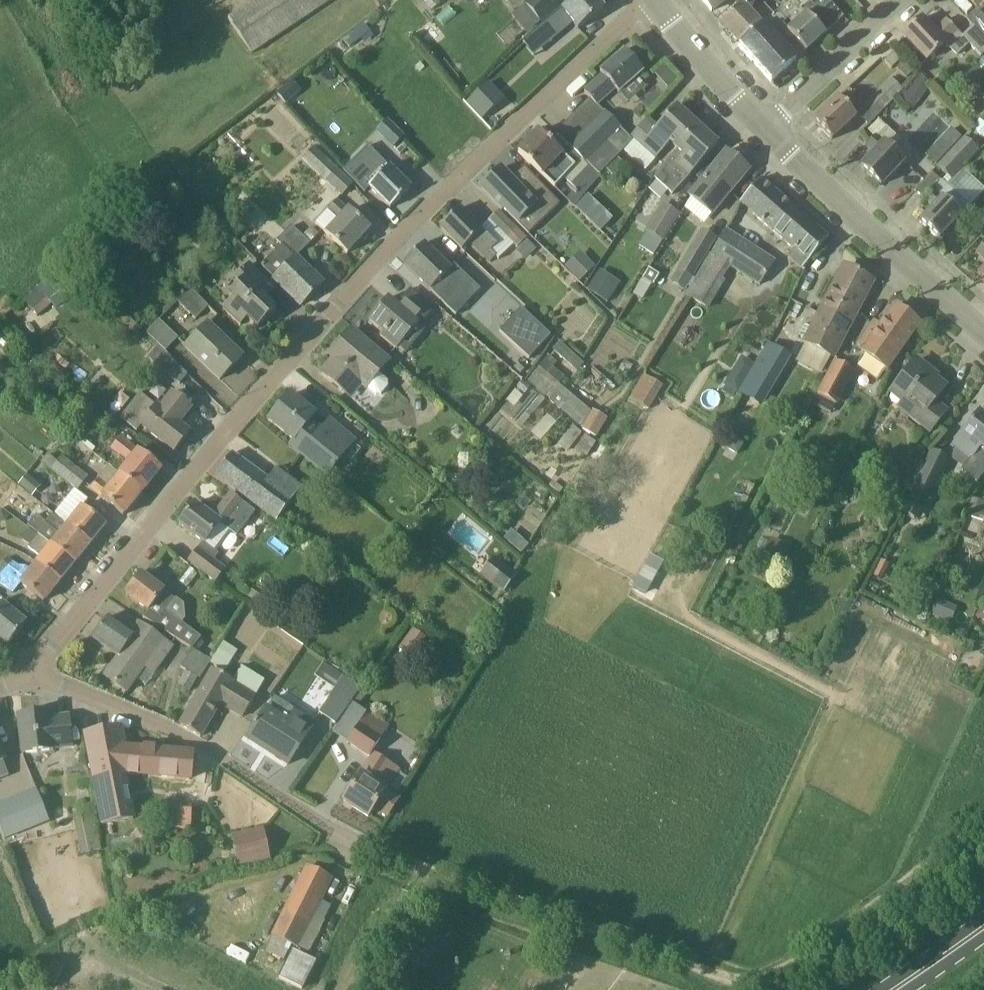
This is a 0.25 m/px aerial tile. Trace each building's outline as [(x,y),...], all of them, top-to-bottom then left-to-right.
[(228,20),(251,55),(333,0),(258,0),(228,20)] [(578,30),(604,9),(597,0),(575,0),(561,12),(517,50),(527,62),(533,57),(539,63),(555,50),(548,42),(571,22),(578,30)] [(544,23),(571,0),(534,0),(529,5),(544,23)] [(712,12),(727,0),(702,0),(712,12)] [(803,8),(795,0),(791,0),(778,12),(774,16),(762,27),(740,45),(740,46),(739,47),(769,80),(774,81),(796,61),(795,59),(805,50),(795,39),(788,31),(808,14),(803,8)] [(828,0),(812,0),(803,8),(808,14),(788,31),(795,39),(805,50),(806,52),(844,18),(828,0)] [(977,9),(983,3),(983,0),(968,0),(977,9)] [(774,16),(764,4),(752,15),(742,4),(721,24),(740,45),(762,27),(774,16)] [(983,16),(974,25),(983,36),(983,17),(983,16)] [(927,61),(945,44),(957,57),(969,45),(962,37),(947,21),(935,32),(922,19),(904,36),(927,61)] [(364,23),(348,36),(355,44),(370,32),(364,23)] [(981,57),(983,54),(983,36),(974,25),(962,37),(969,45),(981,57)] [(585,162),(585,161),(599,174),(632,141),(629,138),(630,138),(596,105),(615,89),(619,94),(643,72),(624,51),(600,72),(603,76),(585,93),(592,101),(574,118),(586,130),(570,147),(573,151),(585,162)] [(902,60),(895,52),(884,62),(892,70),(902,60)] [(902,60),(896,66),(907,78),(913,72),(902,60)] [(655,74),(668,89),(678,80),(665,65),(655,74)] [(360,89),(340,66),(332,73),(352,95),(360,89)] [(920,74),(907,93),(919,101),(930,85),(920,74)] [(893,101),(892,101),(902,90),(892,79),(881,90),(858,113),(870,124),(893,101)] [(482,120),(482,119),(505,98),(489,82),(467,102),(466,103),(482,120)] [(845,105),(854,96),(848,89),(814,120),(832,140),(857,118),(845,105)] [(964,119),(974,127),(980,121),(983,117),(983,99),(964,119)] [(699,127),(677,107),(658,128),(647,119),(630,137),(655,160),(670,144),(677,150),(699,127)] [(404,138),(387,121),(376,132),(393,149),(404,138)] [(983,139),(983,124),(980,121),(974,127),(972,129),(983,139)] [(718,145),(699,127),(677,150),(662,167),(655,178),(673,194),(689,177),(718,145)] [(891,149),(900,139),(886,127),(877,137),(868,146),(875,153),(861,168),(881,186),(904,161),(891,149)] [(943,137),(953,147),(962,138),(951,128),(943,137)] [(585,161),(585,162),(573,151),(567,158),(539,132),(518,154),(554,188),(563,178),(574,188),(565,199),(574,207),(575,206),(584,195),(600,176),(598,174),(599,174),(585,161)] [(978,151),(963,137),(937,168),(952,181),(978,151)] [(314,148),(303,160),(341,195),(352,184),(314,148)] [(749,170),(727,152),(707,176),(689,197),(711,216),(749,170)] [(411,189),(378,156),(354,181),(365,193),(370,188),(390,209),(411,189)] [(605,168),(616,179),(627,167),(617,157),(605,168)] [(559,204),(538,182),(526,194),(512,179),(502,168),(481,189),(503,211),(504,210),(518,224),(531,211),(541,222),(559,204)] [(760,180),(740,203),(757,218),(773,231),(793,208),(760,180)] [(943,182),(934,191),(934,192),(926,201),(933,207),(920,222),(939,240),(970,207),(943,182)] [(587,197),(576,209),(599,230),(610,219),(587,197)] [(370,231),(337,200),(328,209),(341,221),(328,236),(348,254),(370,231)] [(676,213),(664,206),(648,233),(660,240),(676,213)] [(794,250),(789,256),(803,269),(829,239),(793,208),(773,231),(794,250)] [(461,250),(470,242),(490,263),(496,257),(491,252),(497,246),(461,209),(440,228),(461,250)] [(516,230),(498,212),(490,220),(517,248),(526,239),(527,239),(517,229),(516,230)] [(541,242),(551,231),(539,220),(529,232),(541,242)] [(296,258),(310,244),(292,226),(277,241),(282,247),(262,266),(301,306),(323,285),(296,258)] [(312,227),(303,237),(310,244),(319,234),(312,227)] [(725,230),(710,255),(758,287),(775,262),(725,230)] [(715,239),(702,231),(678,271),(671,281),(685,290),(715,239)] [(536,249),(526,239),(517,248),(516,251),(525,260),(536,249)] [(424,244),(404,265),(441,302),(462,280),(424,244)] [(565,267),(580,282),(595,267),(581,252),(565,267)] [(266,301),(276,291),(250,266),(237,279),(242,284),(230,296),(234,299),(224,310),(241,326),(248,320),(258,330),(276,311),(266,301)] [(725,280),(723,279),(703,267),(686,296),(708,309),(725,280)] [(872,281),(846,267),(805,341),(831,356),(872,281)] [(649,268),(643,278),(652,284),(653,285),(659,275),(649,268)] [(600,269),(593,279),(587,289),(608,303),(614,293),(621,283),(600,269)] [(67,279),(74,287),(80,281),(73,273),(67,279)] [(48,279),(38,288),(56,309),(66,300),(48,279)] [(208,307),(189,289),(177,302),(195,320),(208,307)] [(436,311),(410,290),(401,301),(404,304),(400,309),(388,299),(369,321),(383,333),(380,337),(398,351),(400,349),(406,354),(426,331),(422,327),(436,311)] [(6,297),(0,302),(0,312),(3,315),(6,318),(16,309),(13,306),(6,297)] [(919,324),(895,306),(861,352),(886,370),(919,324)] [(551,336),(521,308),(500,332),(529,359),(551,336)] [(159,320),(146,333),(165,351),(178,338),(159,320)] [(207,325),(186,347),(220,380),(242,358),(207,325)] [(389,364),(352,331),(330,356),(334,359),(322,373),(349,397),(361,383),(377,397),(382,397),(389,389),(389,384),(379,376),(389,364)] [(584,364),(560,342),(553,350),(577,372),(584,364)] [(768,344),(738,394),(757,405),(786,354),(768,344)] [(168,361),(161,369),(180,384),(186,377),(168,361)] [(853,371),(835,362),(818,395),(836,404),(853,371)] [(947,387),(915,362),(895,387),(918,405),(909,416),(930,433),(947,413),(934,403),(947,387)] [(663,386),(644,375),(630,399),(649,410),(663,386)] [(725,386),(736,392),(738,393),(743,385),(729,376),(724,385),(725,386)] [(191,409),(173,394),(160,410),(141,394),(121,419),(137,432),(142,426),(174,453),(190,434),(179,425),(191,409)] [(331,422),(323,432),(312,423),(316,417),(290,396),(269,421),(294,441),(290,445),(329,477),(357,444),(331,422)] [(607,419),(592,410),(581,430),(596,438),(607,419)] [(979,413),(952,447),(969,461),(961,472),(965,475),(958,483),(968,492),(975,483),(978,485),(983,477),(983,417),(979,413)] [(585,435),(576,449),(587,456),(596,442),(585,435)] [(726,448),(738,455),(744,443),(733,437),(726,448)] [(161,469),(139,451),(138,452),(120,438),(112,448),(130,462),(120,475),(142,493),(161,469)] [(927,451),(919,445),(913,453),(921,459),(927,451)] [(948,459),(933,451),(912,492),(928,500),(948,459)] [(301,488),(276,469),(268,480),(232,454),(216,477),(277,521),(301,488)] [(920,460),(912,454),(907,462),(914,468),(920,460)] [(62,456),(51,468),(77,489),(87,477),(62,456)] [(27,474),(18,484),(18,485),(32,497),(41,486),(27,474)] [(120,475),(110,488),(99,479),(91,489),(104,498),(103,500),(123,516),(142,493),(120,475)] [(567,487),(552,476),(545,484),(560,496),(567,487)] [(82,506),(88,500),(74,489),(53,515),(90,545),(106,525),(82,506)] [(220,524),(237,537),(256,513),(232,495),(214,518),(195,504),(179,525),(205,544),(220,524)] [(982,505),(983,501),(973,498),(968,516),(983,520),(983,518),(983,505),(982,505)] [(53,515),(51,514),(44,522),(35,515),(27,525),(38,535),(75,564),(90,545),(53,515)] [(529,545),(512,530),(504,539),(521,554),(529,545)] [(38,535),(28,547),(42,558),(37,564),(60,582),(75,564),(38,535)] [(772,538),(763,556),(781,565),(790,547),(772,538)] [(225,569),(199,550),(189,562),(215,582),(225,569)] [(32,570),(26,565),(23,569),(8,557),(0,567),(0,583),(13,593),(21,584),(44,602),(60,582),(37,564),(32,570)] [(517,576),(516,575),(493,557),(480,574),(503,593),(515,578),(517,576)] [(646,558),(633,586),(644,591),(657,563),(646,558)] [(200,638),(166,612),(175,600),(141,575),(126,594),(148,611),(142,619),(191,650),(200,638)] [(950,620),(957,605),(936,596),(929,612),(950,620)] [(0,602),(0,639),(8,646),(26,624),(0,602)] [(981,606),(976,618),(983,621),(983,607),(981,606)] [(146,687),(171,646),(139,624),(132,634),(109,617),(93,639),(118,657),(105,677),(127,693),(136,680),(146,687)] [(413,629),(399,649),(411,657),(425,637),(413,629)] [(223,643),(210,664),(225,673),(238,651),(223,643)] [(210,665),(191,653),(179,671),(184,674),(177,687),(189,694),(195,681),(198,683),(210,665)] [(241,665),(232,680),(256,695),(265,680),(241,665)] [(220,704),(243,718),(258,696),(256,695),(232,680),(215,669),(180,726),(201,738),(220,704)] [(362,684),(339,669),(326,689),(333,693),(317,716),(330,726),(346,702),(349,704),(362,684)] [(313,726),(294,714),(273,700),(265,712),(249,737),(271,750),(269,754),(287,766),(313,726)] [(69,717),(41,720),(41,714),(20,716),(24,754),(52,752),(52,749),(72,747),(69,717)] [(357,727),(347,741),(369,756),(379,742),(357,727)] [(120,728),(86,735),(103,825),(134,819),(125,775),(127,775),(190,781),(192,754),(124,748),(120,728)] [(375,786),(387,767),(373,758),(344,802),(368,817),(374,809),(386,817),(398,799),(385,790),(384,792),(375,786)] [(0,809),(0,826),(4,835),(37,822),(28,798),(0,809)] [(159,827),(191,829),(192,805),(160,804),(159,827)] [(92,807),(73,811),(82,853),(101,849),(92,807)] [(239,867),(271,860),(263,828),(231,836),(239,867)] [(331,880),(307,868),(273,937),(274,937),(294,947),(297,949),(313,916),(331,880)] [(325,922),(313,916),(297,949),(309,954),(325,922)] [(294,947),(274,937),(266,952),(286,962),(294,947)]
